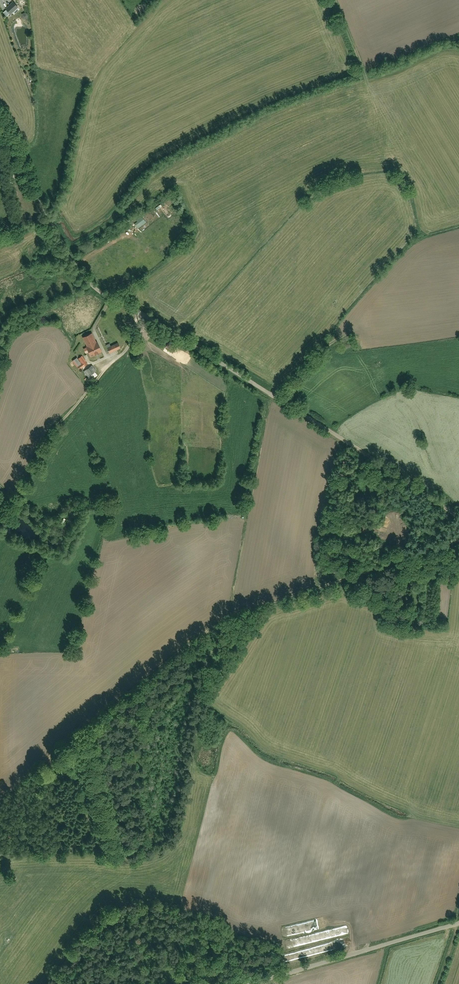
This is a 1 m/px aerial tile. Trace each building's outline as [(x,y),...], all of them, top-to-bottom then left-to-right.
[(5,11),(10,16),(18,8),(12,4),(5,11)] [(94,333),(83,338),(91,357),(102,353),(94,333)] [(108,347),(110,353),(120,349),(118,344),(108,347)] [(78,359),(82,364),(77,368),(79,371),(88,364),(82,356),(78,359)] [(92,364),(83,372),(88,378),(97,370),(92,364)]
